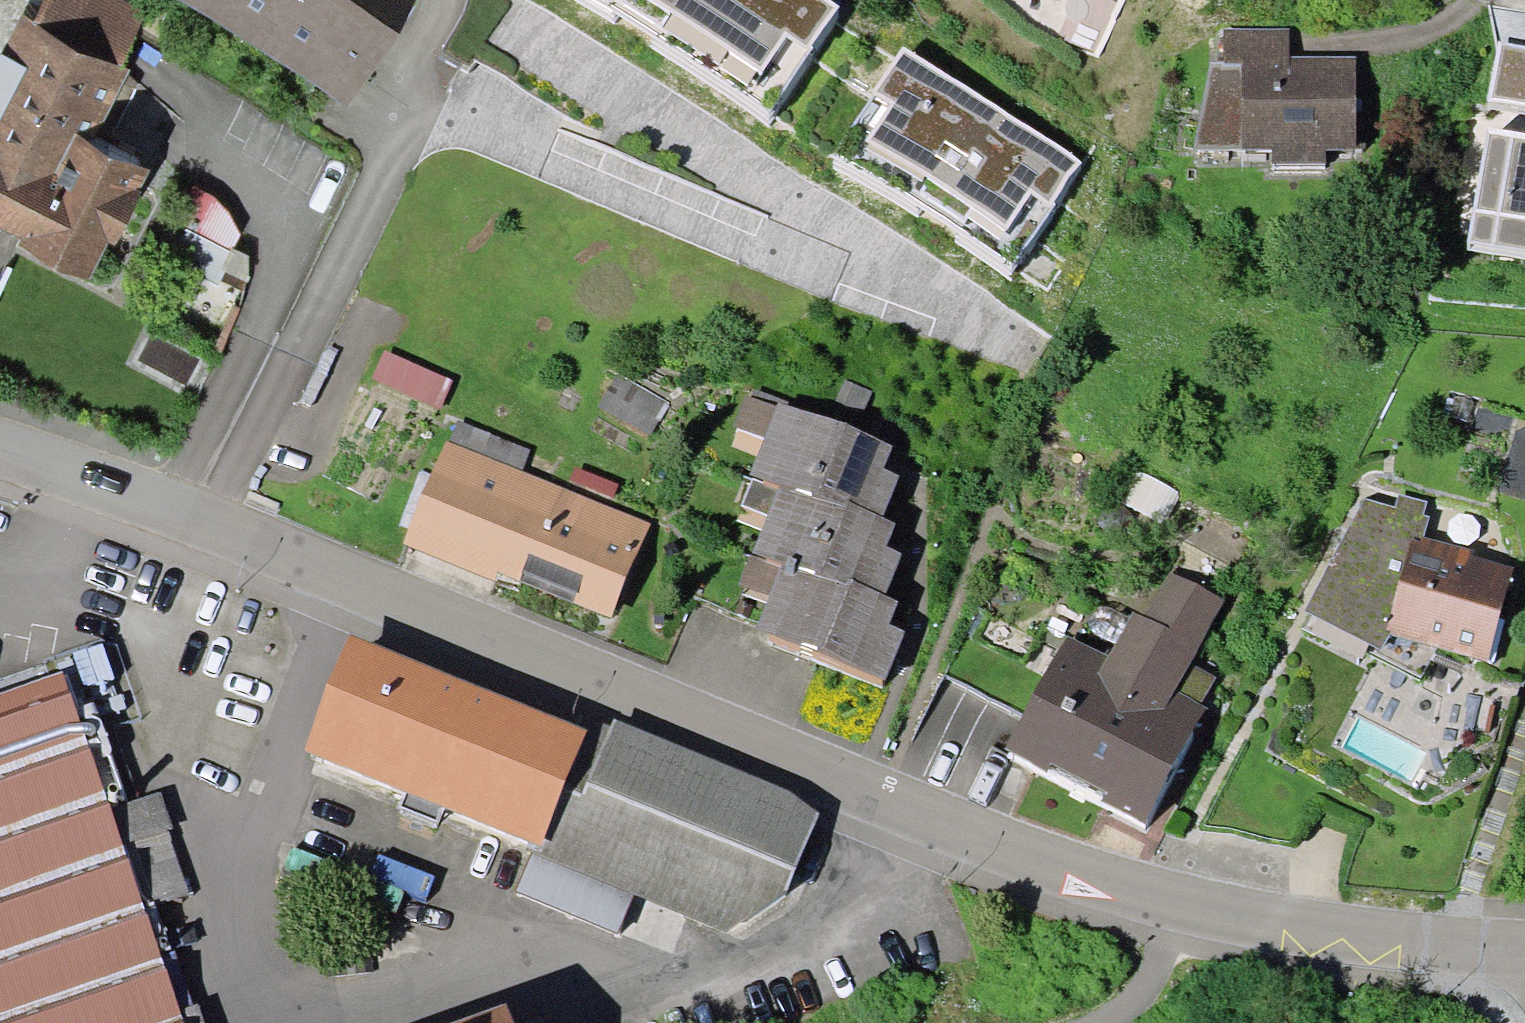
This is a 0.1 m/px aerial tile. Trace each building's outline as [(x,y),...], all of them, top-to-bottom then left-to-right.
[(119,0),(43,0),(32,20),(121,65),(147,14),(119,0)] [(349,104),(415,0),(183,0),(349,104)] [(830,0),(586,0),(767,115),(840,6),(830,0)] [(110,244),(115,247),(142,192),(137,189),(146,172),(91,145),(129,69),(121,65),(32,20),(21,15),(0,55),(0,230),(20,240),(17,245),(90,282),(110,244)] [(1357,149),(1355,57),(1289,58),(1290,28),(1224,28),(1223,63),(1210,63),(1194,151),(1273,151),(1272,163),(1324,164),(1325,151),(1357,149)] [(1500,42),(1488,98),(1524,105),(1524,47),(1500,42)] [(1081,164),(903,46),(872,92),(832,156),(837,160),(833,166),(1008,275),(1081,164)] [(1488,128),(1467,243),(1524,252),(1524,134),(1488,128)] [(216,198),(194,186),(175,225),(186,231),(231,253),(234,248),(241,236),(230,214),(216,198)] [(231,253),(186,231),(170,262),(219,286),(221,281),(242,292),(251,277),(249,256),(234,248),(231,253)] [(453,381),(384,351),(372,379),(441,408),(453,381)] [(753,389),(750,397),(776,407),(778,402),(787,406),(788,402),(753,389)] [(778,402),(776,407),(750,397),(746,395),(734,426),(764,438),(751,474),(779,485),(842,508),(844,502),(883,516),(898,474),(883,469),(892,445),(787,406),(778,402)] [(458,422),(450,442),(522,472),(531,451),(458,422)] [(450,442),(446,441),(404,544),(494,580),(497,572),(611,618),(650,523),(522,472),(450,442)] [(768,515),(778,490),(753,480),(743,505),(768,515)] [(848,580),(886,594),(902,552),(886,546),(896,521),(883,516),(844,502),(842,508),(779,485),(778,490),(768,515),(754,553),(781,563),(845,588),(848,580)] [(1421,536),(1424,537),(1430,517),(1424,515),(1427,502),(1399,494),(1395,507),(1364,499),(1304,610),(1371,644),(1379,649),(1389,635),(1391,630),(1386,629),(1410,540),(1420,543),(1421,536)] [(1424,537),(1421,536),(1420,543),(1410,540),(1386,629),(1391,630),(1389,635),(1436,648),(1488,661),(1515,567),(1473,556),(1475,549),(1424,537)] [(768,597),(779,569),(750,557),(738,584),(768,597)] [(886,594),(848,580),(845,588),(781,563),(779,569),(768,597),(755,628),(885,681),(905,631),(889,625),(899,600),(886,594)] [(1067,635),(1006,750),(1147,824),(1208,708),(1202,705),(1217,677),(1190,663),(1224,600),(1168,570),(1143,617),(1132,611),(1108,656),(1067,635)] [(536,845),(540,846),(585,730),(348,633),(304,749),(405,790),(446,808),(536,845)] [(1419,680),(1436,648),(1389,635),(1379,649),(1371,644),(1367,653),(1419,680)] [(0,693),(0,1022),(183,1022),(143,907),(110,810),(62,672),(0,693)] [(786,895),(820,810),(790,790),(614,719),(611,727),(591,719),(585,730),(540,846),(537,856),(632,895),(727,934),(786,895)] [(438,825),(446,808),(405,790),(398,807),(438,825)] [(161,792),(110,810),(143,907),(189,892),(166,829),(173,827),(161,792)] [(617,932),(632,895),(537,856),(540,846),(536,845),(517,891),(617,932)]
